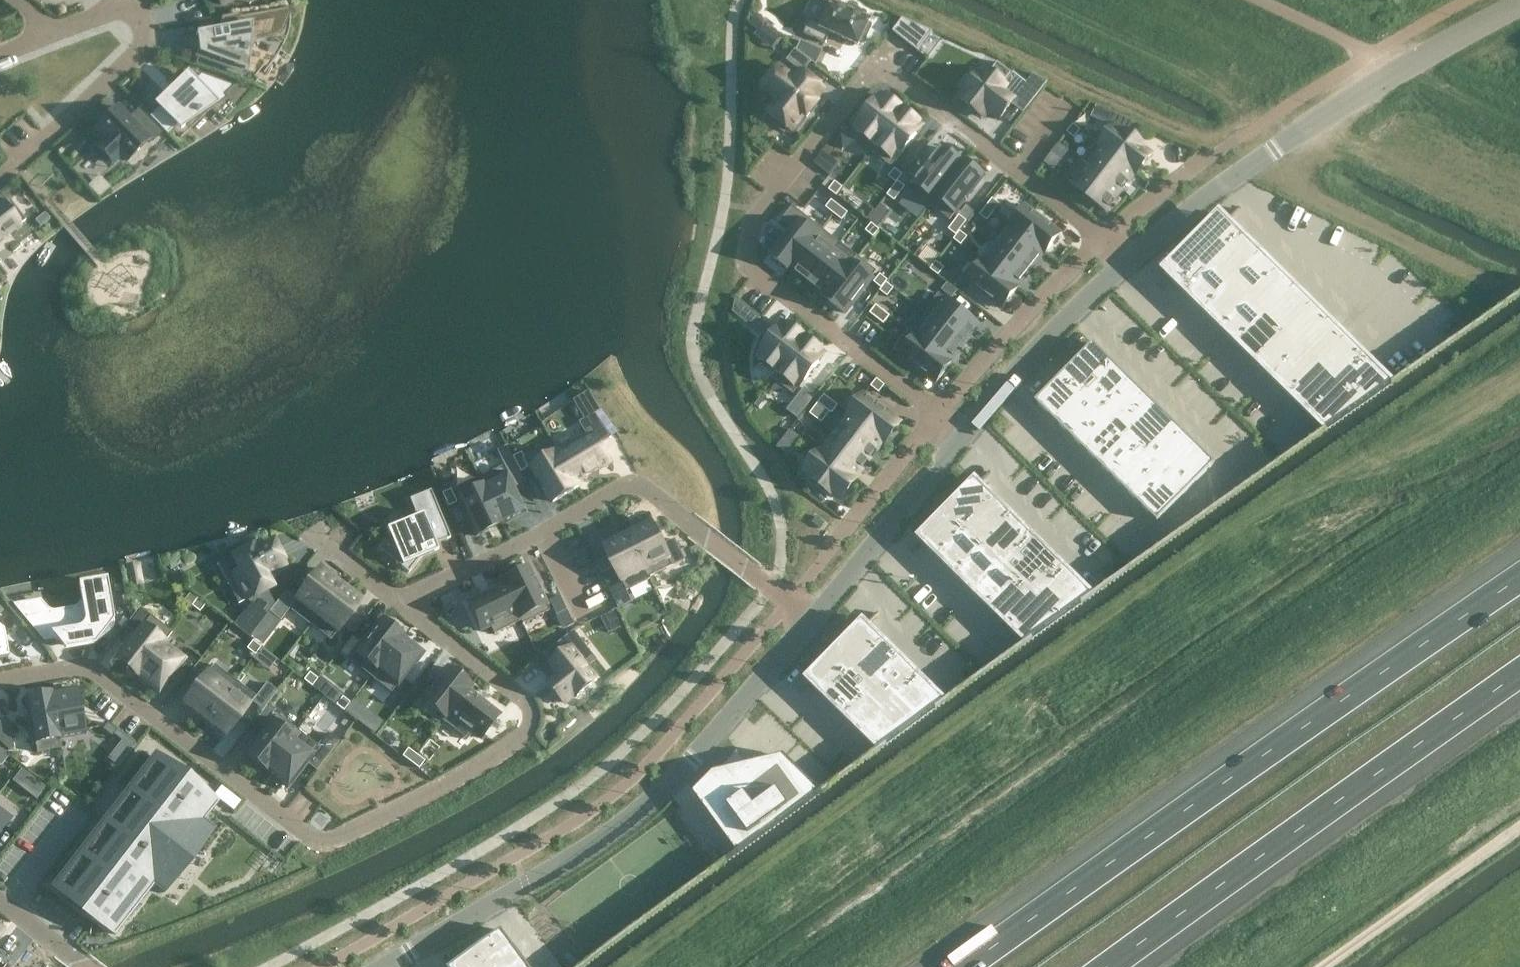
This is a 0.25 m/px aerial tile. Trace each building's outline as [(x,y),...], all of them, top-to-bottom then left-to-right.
[(819,29),(859,47),(872,18),(833,0),(832,0),(819,29)] [(750,14),(749,24),(758,31),(763,24),(750,14)] [(903,18),(893,31),(918,51),(933,32),(903,18)] [(196,33),(199,56),(216,62),(217,60),(248,71),(252,23),(196,33)] [(801,40),(796,50),(812,62),(816,65),(823,50),(801,40)] [(780,65),(761,90),(776,100),(767,112),(772,115),(768,120),(784,134),(788,128),(793,132),(805,116),(807,118),(810,114),(816,106),(820,102),(817,100),(825,89),(803,73),(812,62),(796,50),(795,49),(786,60),(800,71),(795,77),(780,65)] [(963,96),(960,101),(984,120),(988,115),(999,123),(1018,98),(1008,90),(1010,86),(1006,83),(1013,73),(998,61),(990,71),(985,67),(983,70),(982,69),(962,95),(963,96)] [(159,109),(151,117),(167,134),(175,126),(180,131),(219,104),(226,98),(224,95),(234,86),(201,74),(195,80),(187,71),(154,104),(159,109)] [(881,95),(850,135),(870,151),(902,109),(887,97),(885,99),(881,95)] [(102,137),(90,149),(109,169),(122,157),(127,162),(148,141),(151,144),(162,133),(138,109),(130,117),(118,105),(94,128),(102,137)] [(902,109),(870,151),(891,167),(921,127),(918,124),(919,122),(902,109)] [(1117,114),(1113,122),(1135,133),(1139,124),(1117,114)] [(1111,123),(1096,143),(1134,174),(1136,175),(1152,155),(1144,149),(1146,147),(1124,130),(1122,132),(1111,123)] [(1073,124),(1067,132),(1074,138),(1081,130),(1073,124)] [(1059,143),(1053,150),(1061,157),(1067,149),(1059,143)] [(1096,143),(1083,159),(1122,190),(1134,174),(1096,143)] [(943,147),(907,191),(909,192),(927,207),(928,207),(964,161),(962,162),(943,147)] [(1081,159),(1065,178),(1107,209),(1122,190),(1083,159),(1083,160),(1081,159)] [(964,161),(928,207),(929,208),(930,206),(950,221),(984,177),(964,161)] [(895,168),(888,177),(896,183),(898,181),(903,175),(895,168)] [(18,181),(0,191),(0,219),(30,204),(18,181)] [(835,181),(829,190),(836,196),(843,187),(835,181)] [(896,183),(887,195),(895,201),(905,187),(898,181),(896,183)] [(992,198),(986,207),(994,213),(1000,204),(992,198)] [(831,200),(826,207),(834,214),(840,206),(831,200)] [(792,228),(771,255),(790,271),(822,229),(793,206),(782,220),(792,228)] [(840,206),(834,214),(842,220),(848,213),(840,206)] [(1024,206),(1009,225),(1045,253),(1060,233),(1024,206)] [(986,207),(980,215),(987,221),(994,213),(986,207)] [(1220,211),(1161,271),(1322,431),(1324,433),(1395,382),(1394,381),(1220,211)] [(50,219),(45,212),(35,220),(40,227),(50,219)] [(959,215),(948,229),(956,235),(967,221),(959,215)] [(871,223),(865,231),(874,237),(880,230),(871,223)] [(1010,227),(997,244),(1030,269),(1043,253),(1045,254),(1045,253),(1009,225),(1009,226),(1010,227)] [(822,229),(790,271),(792,272),(793,270),(809,283),(840,243),(822,229)] [(960,231),(953,239),(961,245),(968,237),(960,231)] [(840,243),(809,283),(825,295),(824,297),(857,256),(840,243)] [(983,259),(982,260),(1018,288),(1019,287),(1018,286),(1030,269),(997,244),(984,261),(983,259)] [(857,256),(824,297),(845,313),(877,272),(857,256)] [(982,260),(967,280),(1003,308),(1018,288),(982,260)] [(936,261),(930,269),(939,275),(944,268),(936,261)] [(880,274),(874,282),(881,288),(886,282),(888,280),(880,274)] [(881,288),(880,291),(887,297),(894,288),(886,282),(881,288)] [(939,293),(924,312),(965,344),(979,325),(939,293)] [(876,305),(870,313),(884,324),(890,316),(876,305)] [(908,328),(908,329),(950,363),(951,362),(965,344),(924,312),(923,313),(927,316),(914,333),(908,328)] [(755,314),(747,323),(762,335),(770,326),(755,314)] [(785,322),(756,360),(775,375),(776,375),(806,337),(789,324),(789,325),(785,322)] [(908,329),(893,348),(936,382),(950,363),(908,329)] [(775,375),(772,378),(794,395),(826,353),(822,350),(823,349),(806,337),(776,375),(775,375)] [(1093,345),(1037,402),(1157,520),(1213,463),(1093,345)] [(877,379),(871,386),(879,393),(885,385),(877,379)] [(805,388),(787,410),(798,419),(815,396),(805,388)] [(864,394),(847,416),(848,417),(883,443),(884,444),(901,422),(864,394)] [(824,395),(818,403),(830,412),(832,414),(838,405),(824,395)] [(818,403),(810,414),(822,423),(830,412),(818,403)] [(587,434),(558,451),(577,482),(610,462),(600,444),(613,437),(595,413),(580,422),(587,434)] [(848,417),(835,434),(869,460),(883,443),(848,417)] [(790,429),(785,436),(794,444),(800,436),(790,429)] [(835,434),(823,450),(857,476),(869,460),(835,434)] [(822,449),(804,472),(841,500),(858,477),(857,476),(823,450),(822,449)] [(558,451),(532,467),(553,502),(579,486),(577,482),(558,451)] [(521,452),(512,457),(520,472),(529,468),(521,452)] [(516,465),(507,470),(515,487),(524,482),(516,465)] [(501,466),(478,477),(500,523),(523,512),(501,466)] [(478,477),(454,489),(476,534),(500,523),(478,477)] [(975,479),(918,536),(1026,641),(1027,642),(1091,595),(975,479)] [(450,489),(441,493),(448,506),(456,502),(450,489)] [(388,534),(377,548),(408,573),(420,558),(438,551),(435,544),(450,537),(431,490),(409,499),(416,516),(386,528),(388,534)] [(820,529),(825,522),(817,516),(812,522),(820,529)] [(651,522),(628,534),(650,579),(651,579),(651,577),(673,566),(685,560),(675,539),(663,545),(651,522)] [(610,556),(596,562),(602,574),(616,568),(623,583),(627,591),(650,579),(628,534),(604,545),(610,556)] [(240,570),(226,577),(229,582),(227,583),(228,585),(230,584),(239,602),(238,602),(238,604),(247,599),(267,589),(272,586),(268,578),(286,569),(272,542),(254,551),(252,547),(235,555),(235,554),(233,555),(240,570)] [(527,567),(501,580),(503,585),(520,621),(522,624),(549,610),(527,567)] [(284,592),(269,612),(280,620),(290,608),(310,624),(341,584),(320,568),(295,600),(284,592)] [(10,599),(9,599),(15,607),(16,606),(43,639),(58,637),(67,648),(92,644),(103,634),(108,628),(111,624),(112,623),(104,581),(79,586),(81,600),(81,602),(79,605),(78,605),(74,608),(59,610),(55,611),(52,611),(49,610),(47,609),(40,600),(39,601),(16,605),(10,599)] [(341,584),(310,624),(330,640),(361,600),(341,584)] [(503,585),(467,603),(481,629),(490,625),(494,634),(520,621),(503,585)] [(189,594),(184,600),(191,605),(196,599),(189,594)] [(197,598),(191,606),(199,612),(205,604),(197,598)] [(250,604),(233,625),(248,638),(267,614),(250,604)] [(136,634),(116,659),(139,677),(139,676),(165,641),(172,632),(139,607),(125,626),(136,634)] [(622,628),(614,611),(601,617),(609,634),(622,628)] [(380,620),(350,660),(370,676),(402,637),(380,620)] [(862,620),(806,677),(878,747),(927,712),(943,701),(862,620)] [(8,657),(3,630),(0,628),(0,658),(8,657)] [(574,630),(544,654),(551,664),(559,674),(548,682),(566,704),(598,679),(588,667),(572,647),(582,640),(574,630)] [(402,637),(370,676),(391,692),(421,652),(402,637)] [(251,640),(245,648),(254,655),(260,647),(251,640)] [(165,641),(139,676),(158,691),(185,656),(165,641)] [(273,642),(266,651),(280,662),(287,653),(273,642)] [(214,664),(183,704),(203,719),(234,680),(214,664)] [(447,667),(422,700),(444,717),(466,689),(468,690),(471,686),(447,667)] [(309,672),(303,680),(312,686),(318,678),(309,672)] [(234,680),(203,719),(225,736),(255,696),(234,680)] [(266,682),(258,693),(269,701),(277,690),(266,682)] [(76,689),(51,693),(59,739),(60,739),(84,734),(76,689)] [(444,717),(442,720),(467,739),(473,731),(481,737),(498,715),(468,690),(466,689),(444,717)] [(51,693),(26,698),(36,753),(62,748),(60,739),(59,739),(51,693)] [(342,697),(336,705),(344,711),(350,703),(342,697)] [(765,723),(791,744),(809,721),(784,700),(765,723)] [(266,705),(260,713),(268,719),(274,711),(266,705)] [(277,714),(246,754),(267,770),(297,730),(277,714)] [(372,714),(364,726),(374,734),(384,722),(372,714)] [(9,720),(0,721),(0,743),(8,750),(14,749),(9,720)] [(107,722),(102,729),(112,737),(113,734),(117,730),(107,722)] [(297,730),(267,770),(268,771),(287,785),(305,762),(316,770),(331,751),(320,742),(317,745),(297,730)] [(120,742),(130,751),(135,745),(124,736),(121,740),(120,742)] [(408,748),(402,756),(410,762),(416,754),(408,748)] [(714,773),(695,794),(737,852),(821,792),(820,791),(784,756),(748,765),(738,751),(718,772),(714,773)] [(416,754),(410,762),(419,769),(425,761),(416,754)] [(91,836),(53,885),(116,933),(152,886),(160,892),(210,828),(202,822),(215,806),(152,757),(102,821),(105,824),(94,838),(91,836)] [(30,775),(21,787),(36,799),(45,787),(30,775)] [(221,784),(214,793),(221,798),(228,788),(221,784)] [(12,819),(0,810),(0,834),(12,819)] [(447,966),(524,966),(497,930),(447,966)]
